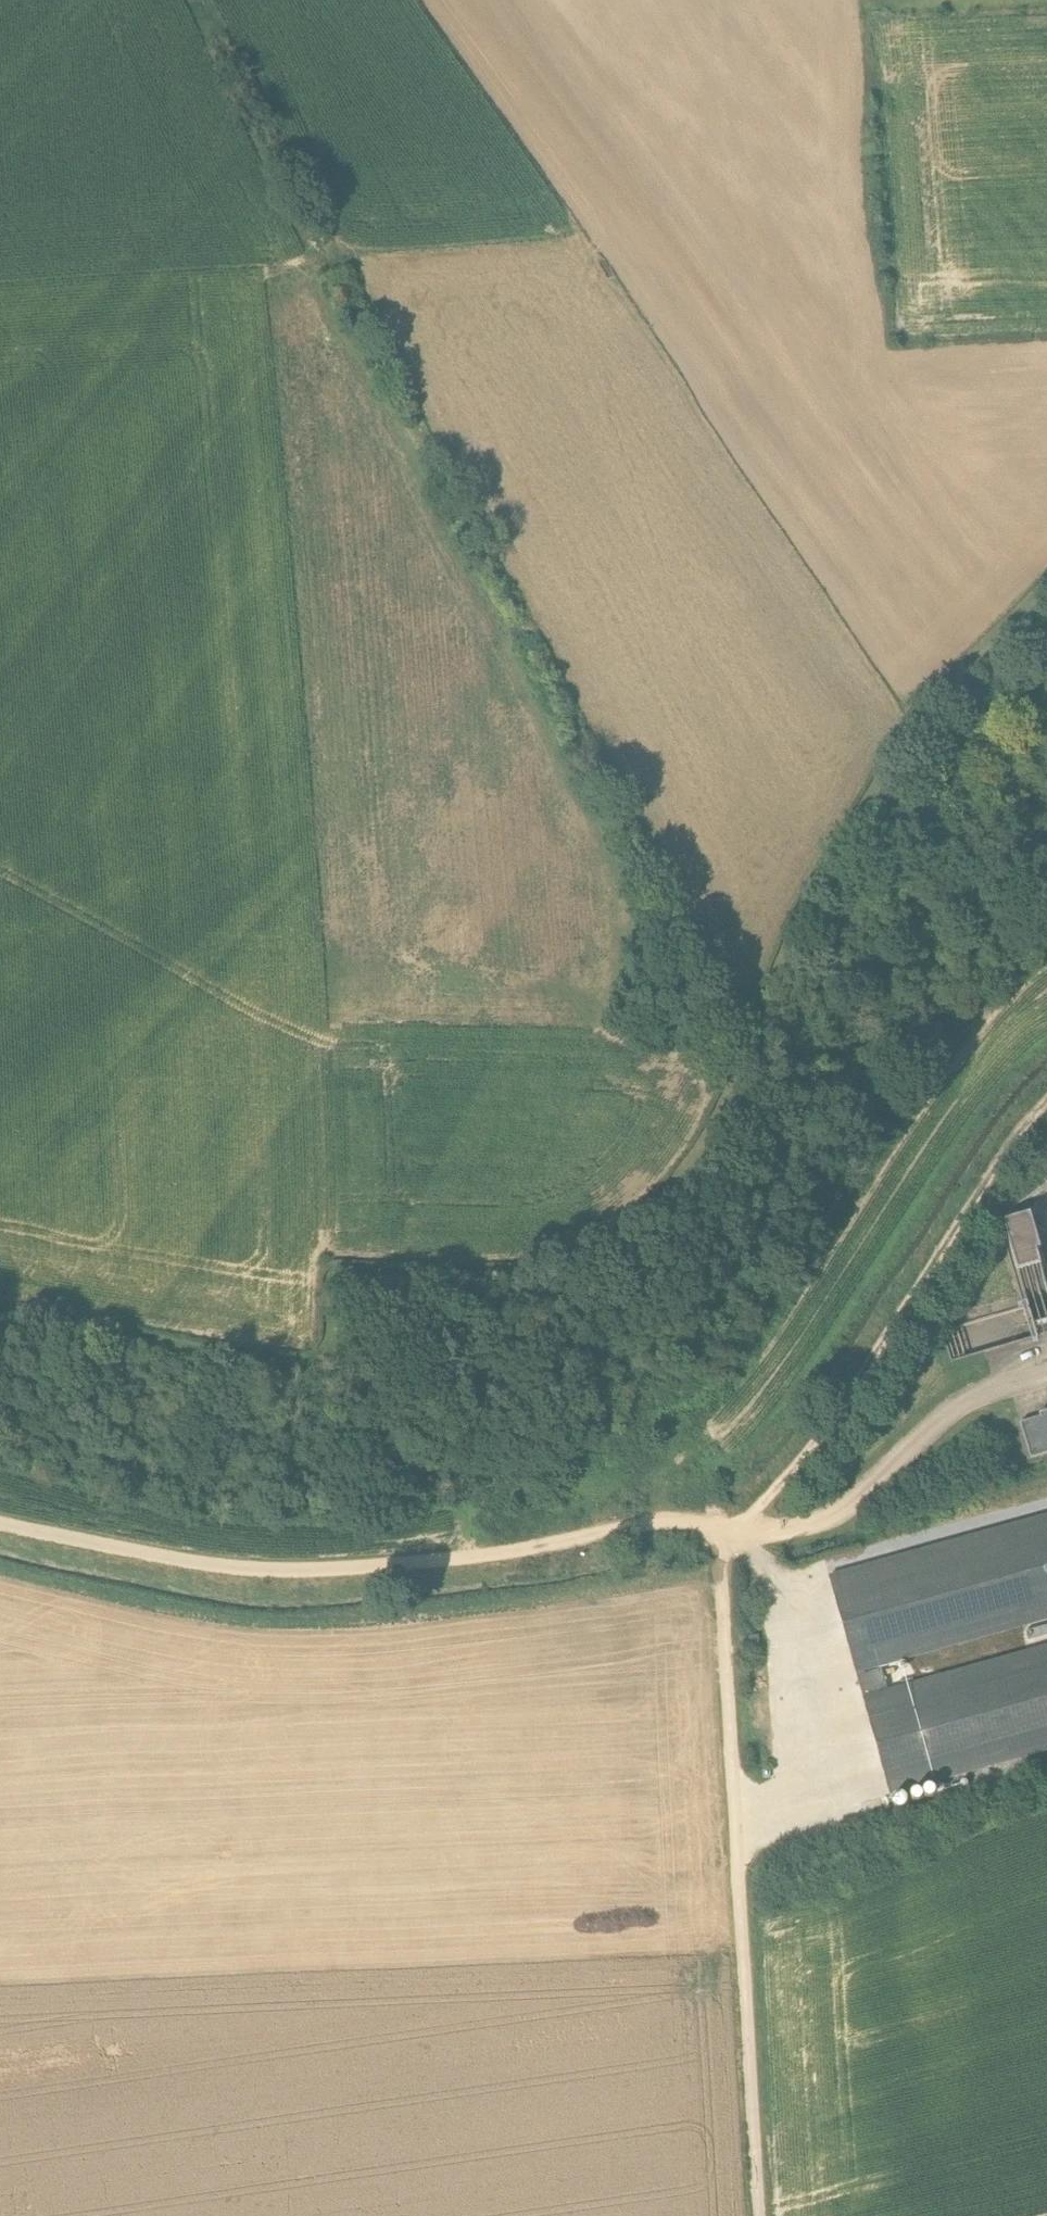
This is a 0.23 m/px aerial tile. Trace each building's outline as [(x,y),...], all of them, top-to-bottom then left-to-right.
[(1038,1139),(1046,1168),(1046,1143),(1045,1143),(1043,1138),(1038,1139)] [(1029,1205),(1002,1214),(1018,1265),(1041,1258),(1036,1242),(1040,1241),(1029,1205)] [(1038,1319),(1046,1317),(1046,1272),(1045,1266),(1024,1273),(1038,1319)] [(1030,1451),(1046,1446),(1046,1404),(1038,1406),(1039,1410),(1020,1415),(1030,1451)] [(829,1571),(889,1788),(1046,1744),(1046,1510),(829,1571)]
